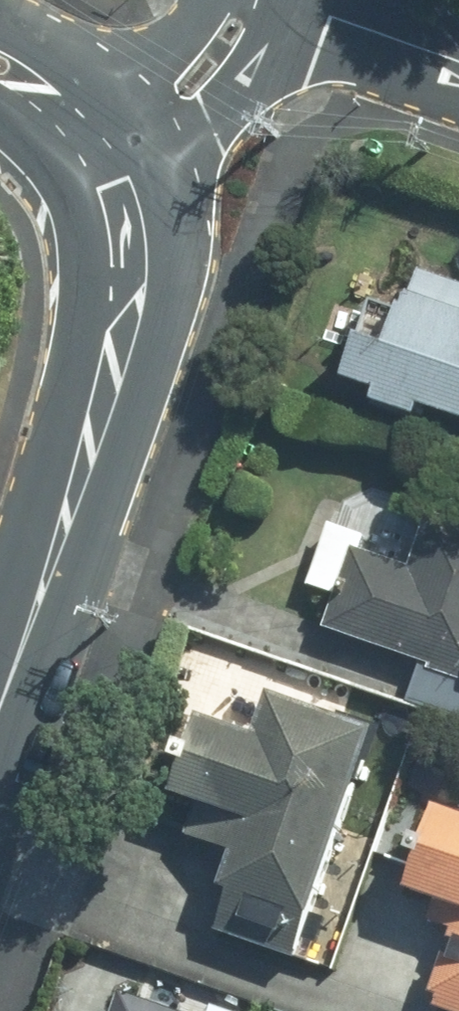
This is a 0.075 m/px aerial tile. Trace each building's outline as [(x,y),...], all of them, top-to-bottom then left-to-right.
[(347,394),(458,426),(458,289),(408,274),(396,313),(372,306),(347,394)] [(351,547),(316,623),(458,689),(458,478),(434,467),(390,565),(351,547)] [(209,935),(305,963),(376,722),(256,687),(243,730),(190,715),(161,811),(239,834),(209,935)] [(429,801),(401,899),(458,916),(458,809),(429,801)] [(434,1010),(458,1010),(458,922),(434,1010)] [(117,996),(112,1010),(164,1010),(117,996)]
